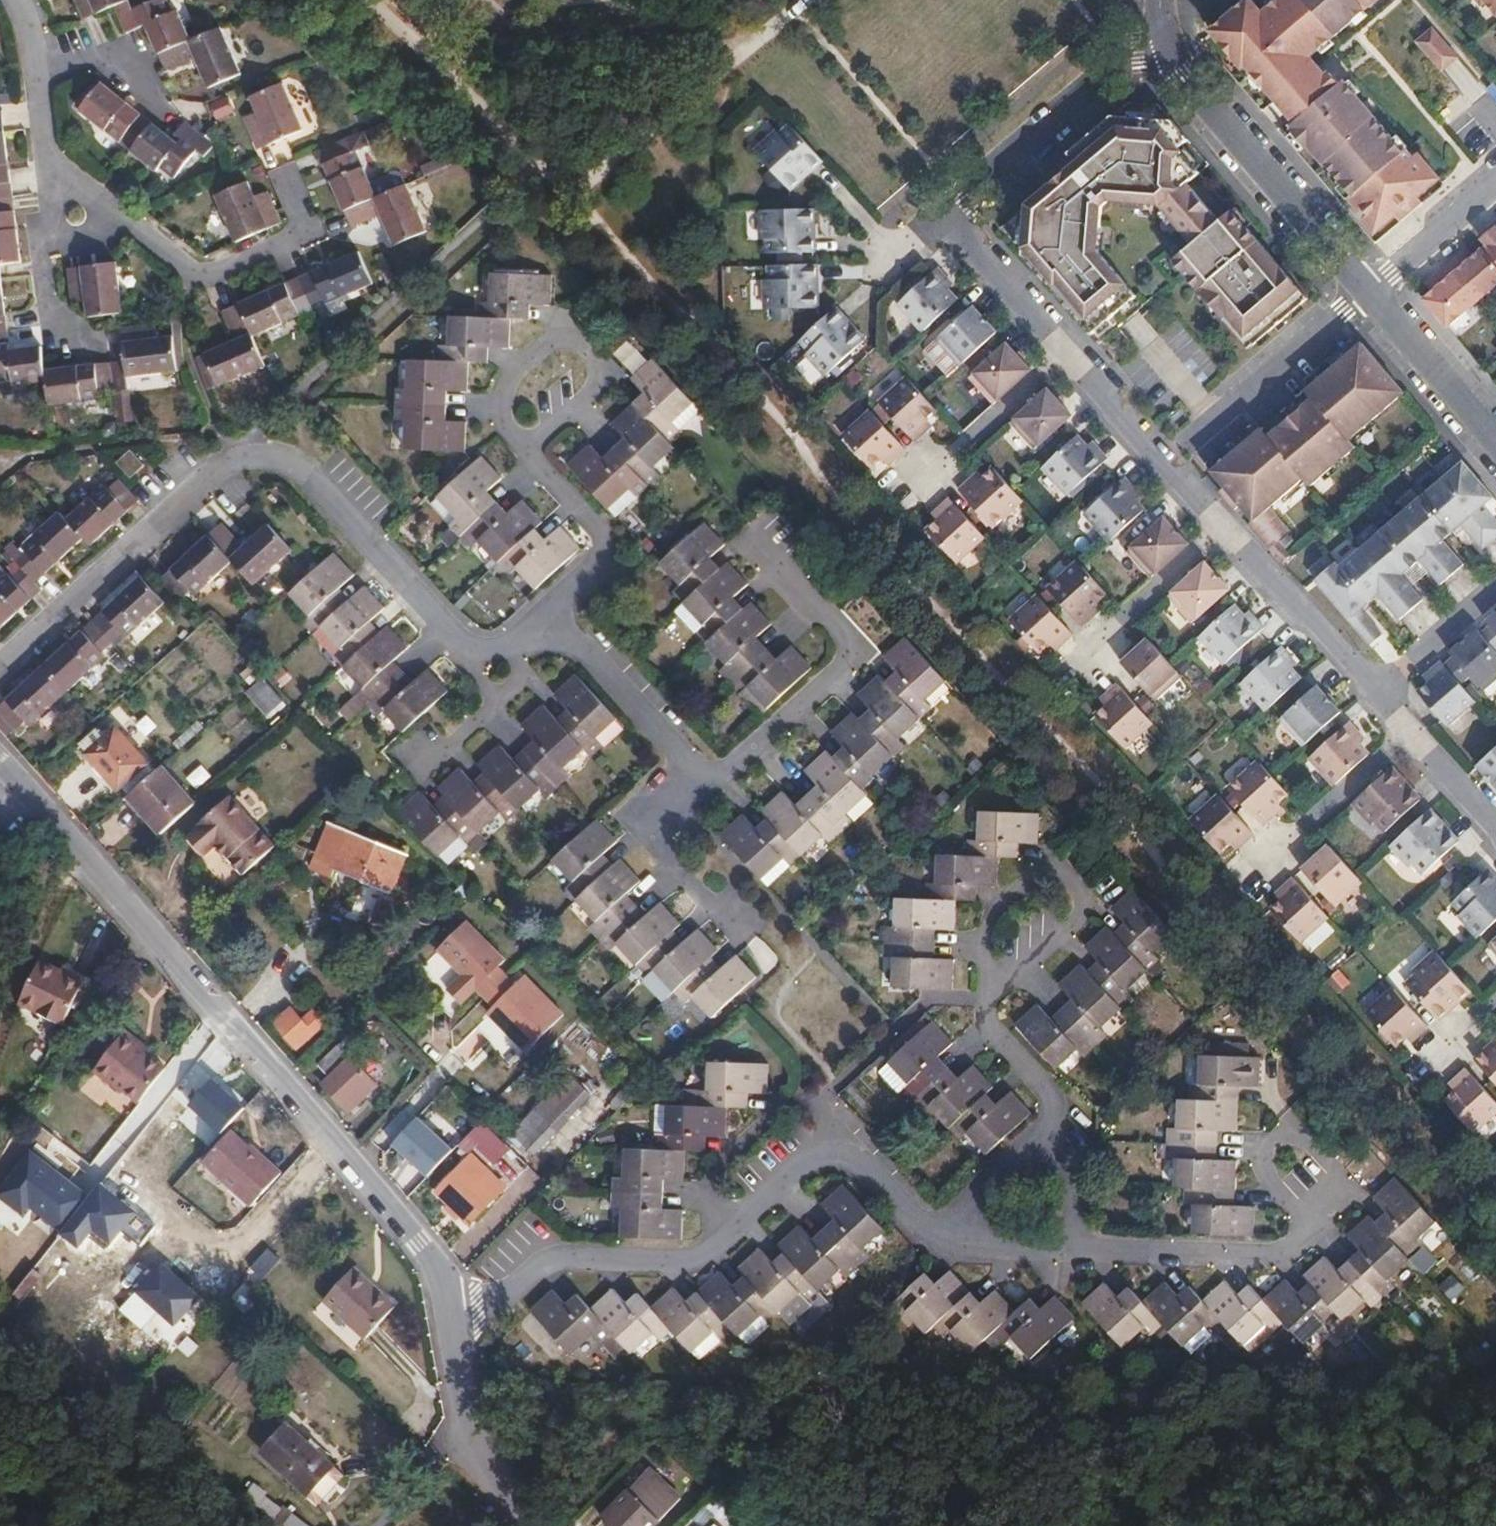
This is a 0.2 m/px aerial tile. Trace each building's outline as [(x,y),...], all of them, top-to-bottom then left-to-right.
[(127,1),(127,0),(75,0),(83,19),(115,6),(127,1)] [(127,33),(141,27),(146,25),(159,54),(190,41),(176,10),(171,12),(166,0),(154,0),(131,9),(127,1),(115,6),(127,33)] [(1274,20),(1263,7),(1225,38),(1256,76),(1259,73),(1267,82),(1270,80),(1282,93),(1279,95),(1310,130),(1306,133),(1310,138),(1306,141),(1321,158),(1324,156),(1367,206),(1363,209),(1371,218),(1367,221),(1388,245),(1410,227),(1432,208),(1454,190),(1433,165),(1429,169),(1421,160),(1420,162),(1359,91),(1355,95),(1344,82),(1340,86),(1322,65),(1397,4),(1394,0),(1299,0),(1274,20)] [(1476,9),(1483,3),(1495,19),(1495,0),(1469,0),(1476,9)] [(1434,26),(1415,42),(1442,75),(1461,59),(1434,26)] [(220,27),(190,41),(159,54),(166,70),(196,58),(208,87),(240,74),(220,27)] [(134,147),(152,124),(101,83),(79,110),(119,141),(123,138),(134,147)] [(256,113),(244,118),(257,149),(302,130),(282,83),(250,97),(256,113)] [(1158,105),(1128,103),(1068,154),(1070,156),(1040,181),(1046,189),(1001,228),(1098,343),(1144,305),(1100,253),(1102,208),(1108,202),(1159,206),(1193,245),(1174,262),(1249,349),(1308,299),(1200,173),(1210,165),(1158,105)] [(177,144),(191,127),(186,123),(172,140),(177,144)] [(134,147),(131,151),(157,170),(160,167),(174,178),(197,151),(204,157),(213,145),(191,127),(177,144),(172,140),(152,124),(134,147)] [(822,161),(791,127),(781,137),(777,132),(755,153),(789,191),(822,161)] [(12,197),(3,132),(0,132),(0,198),(12,197)] [(368,146),(362,132),(318,151),(345,211),(375,198),(357,151),(368,146)] [(425,176),(445,168),(441,159),(421,167),(425,176)] [(256,234),(279,224),(266,191),(254,197),(247,181),(214,195),(235,243),(256,234)] [(405,185),(375,198),(345,211),(352,227),(380,215),(394,245),(425,231),(405,185)] [(0,198),(0,264),(21,262),(12,197),(0,198)] [(815,209),(763,211),(764,240),(770,240),(770,255),(815,255),(815,209)] [(1495,262),(1495,227),(1485,237),(1491,244),(1485,248),(1495,262)] [(1449,266),(1481,305),(1495,292),(1495,262),(1485,248),(1468,263),(1462,255),(1449,266)] [(299,278),(311,304),(323,299),(325,303),(372,284),(359,251),(299,278)] [(115,261),(67,268),(71,302),(85,300),(88,316),(121,311),(115,261)] [(817,265),(771,266),(771,280),(765,281),(765,312),(818,310),(817,265)] [(1445,282),(1423,300),(1450,331),(1481,305),(1449,266),(1439,274),(1445,282)] [(897,305),(922,333),(955,303),(941,287),(948,281),(936,269),(897,305)] [(481,303),(481,317),(510,319),(529,319),(530,305),(550,305),(551,275),(491,273),(490,303),(481,303)] [(297,310),(311,304),(299,278),(239,304),(253,336),(298,315),(297,310)] [(218,386),(265,365),(253,336),(239,304),(223,311),(234,340),(204,353),(218,386)] [(935,340),(959,368),(996,334),(972,307),(935,340)] [(836,308),(801,340),(812,351),(808,355),(829,376),(867,341),(836,308)] [(481,317),(450,316),(449,347),(441,346),(440,361),(468,362),(487,363),(489,348),(509,349),(510,319),(481,317)] [(124,360),(110,362),(114,393),(128,391),(127,376),(176,370),(173,337),(156,339),(155,324),(133,327),(121,328),(124,360)] [(11,379),(12,384),(46,380),(45,371),(42,347),(9,351),(6,330),(0,331),(0,380),(11,379)] [(1199,381),(1216,365),(1186,333),(1169,348),(1199,381)] [(1311,387),(1357,348),(1350,341),(1305,379),(1311,387)] [(1211,471),(1206,475),(1236,508),(1241,504),(1254,519),(1249,523),(1270,546),(1280,537),(1291,527),(1272,505),(1304,477),(1311,485),(1356,446),(1350,439),(1404,393),(1362,344),(1357,348),(1311,387),(1307,390),(1312,397),(1267,436),(1261,429),(1256,433),(1211,471)] [(969,379),(992,406),(1030,372),(1006,346),(969,379)] [(695,403),(654,358),(631,380),(645,395),(635,404),(669,441),(679,431),(672,424),(695,403)] [(440,361),(408,360),(407,391),(398,391),(397,404),(446,406),(446,393),(467,393),(468,362),(440,361)] [(45,371),(46,380),(50,406),(99,399),(99,394),(114,393),(110,362),(77,367),(45,371)] [(160,375),(134,378),(135,387),(161,385),(160,375)] [(880,404),(915,443),(921,437),(926,432),(921,425),(937,411),(908,379),(880,404)] [(1047,390),(1009,424),(1033,452),(1071,418),(1047,390)] [(446,422),(446,406),(397,404),(397,405),(397,420),(406,421),(405,450),(464,453),(465,422),(446,422)] [(669,441),(635,404),(634,404),(612,426),(625,441),(615,450),(650,487),(660,477),(653,470),(676,449),(669,441)] [(883,459),(889,466),(898,457),(906,451),(871,412),(842,437),(871,469),(883,459)] [(1250,425),(1204,463),(1211,471),(1256,433),(1250,425)] [(1089,455),(1075,438),(1042,468),(1067,495),(1107,460),(1097,448),(1089,455)] [(650,487),(615,450),(604,461),(590,446),(569,466),(610,510),(631,490),(638,498),(650,487)] [(144,465),(130,450),(116,462),(130,477),(144,465)] [(460,538),(497,503),(487,493),(502,479),(481,457),(437,498),(457,520),(450,527),(460,538)] [(1464,462),(1443,480),(1495,542),(1495,541),(1495,523),(1494,521),(1483,508),(1494,498),(1464,462)] [(1023,501),(993,468),(975,485),(970,480),(957,491),(992,529),(1023,501)] [(108,488),(118,479),(110,470),(103,477),(107,482),(104,484),(108,488)] [(90,545),(138,501),(118,479),(108,488),(104,484),(66,519),(83,538),(90,545)] [(1109,542),(1142,512),(1128,497),(1135,490),(1124,479),(1085,515),(1109,542)] [(1495,542),(1443,480),(1442,481),(1422,498),(1452,533),(1459,527),(1471,540),(1482,553),(1495,542)] [(1452,533),(1422,498),(1402,515),(1454,577),(1466,567),(1455,554),(1444,540),(1452,533)] [(1494,498),(1483,508),(1494,521),(1495,519),(1495,500),(1494,498)] [(984,537),(950,499),(932,515),(938,522),(927,531),(957,564),(984,537)] [(508,515),(497,503),(460,538),(471,549),(478,542),(498,563),(542,523),(523,502),(508,515)] [(22,568),(34,582),(83,538),(66,519),(60,512),(22,545),(26,550),(15,560),(22,568)] [(1402,515),(1381,533),(1412,568),(1419,562),(1431,575),(1442,588),(1454,577),(1402,515)] [(1150,579),(1187,546),(1164,519),(1126,552),(1150,579)] [(542,523),(498,563),(498,564),(509,575),(516,568),(536,590),(580,549),(561,527),(546,541),(535,530),(542,523)] [(221,524),(209,535),(233,562),(255,586),(292,552),(269,525),(244,548),(221,524)] [(673,592),(683,604),(720,570),(710,559),(724,546),(704,524),(660,564),(680,586),(673,592)] [(1459,527),(1452,533),(1464,547),(1471,540),(1459,527)] [(1381,533),(1361,551),(1414,612),(1424,603),(1413,590),(1402,577),(1412,568),(1381,533)] [(1464,547),(1452,533),(1444,540),(1455,554),(1463,547),(1464,547)] [(209,535),(160,579),(180,601),(190,592),(194,598),(233,562),(209,535)] [(1280,537),(1270,546),(1284,562),(1294,553),(1280,537)] [(1361,551),(1341,568),(1371,604),(1379,597),(1390,610),(1401,622),(1414,612),(1361,551)] [(333,553),(325,561),(289,594),(310,616),(303,624),(312,635),(320,627),(349,600),(340,589),(354,576),(333,553)] [(1107,594),(1077,561),(1046,588),(1081,628),(1087,623),(1094,617),(1089,611),(1107,594)] [(1412,568),(1423,582),(1431,575),(1419,562),(1412,568)] [(748,585),(727,563),(720,570),(683,604),(703,625),(697,632),(707,643),(743,610),(733,598),(748,585)] [(1228,591),(1205,563),(1167,598),(1190,624),(1228,591)] [(1341,568),(1337,563),(1316,581),(1372,647),(1384,637),(1373,625),(1361,611),(1371,604),(1341,568)] [(42,590),(34,582),(22,568),(12,577),(8,573),(0,581),(0,627),(42,590)] [(1423,582),(1412,568),(1402,577),(1413,590),(1423,582)] [(140,577),(93,621),(112,642),(113,642),(122,633),(126,638),(163,603),(140,577)] [(349,600),(320,627),(340,650),(333,657),(343,667),(380,633),(369,623),(384,609),(364,587),(349,600)] [(1073,636),(1038,597),(1010,623),(1040,655),(1052,644),(1058,650),(1065,642),(1073,636)] [(1371,604),(1382,617),(1390,610),(1379,597),(1371,604)] [(743,610),(707,643),(727,666),(720,672),(730,683),(767,649),(757,639),(772,625),(750,603),(743,610)] [(703,625),(683,604),(675,611),(696,633),(697,632),(703,625)] [(1382,617),(1371,604),(1361,611),(1373,625),(1382,617)] [(1246,621),(1233,606),(1199,637),(1224,665),(1264,629),(1252,616),(1246,621)] [(112,642),(93,621),(44,665),(68,691),(105,657),(101,652),(112,642)] [(320,627),(312,635),(333,657),(340,650),(320,627)] [(356,697),(365,707),(402,673),(393,663),(407,649),(386,627),(380,633),(343,667),(363,690),(356,697)] [(761,636),(779,655),(789,646),(771,627),(761,636)] [(1482,635),(1454,658),(1482,690),(1495,678),(1495,652),(1482,635)] [(947,682),(907,637),(883,658),(897,673),(886,682),(920,719),(931,709),(925,702),(947,682)] [(1148,695),(1176,670),(1170,664),(1146,638),(1120,662),(1125,668),(1148,695)] [(1240,682),(1266,711),(1300,681),(1285,664),(1291,658),(1279,647),(1240,682)] [(767,649),(730,683),(730,684),(741,694),(740,695),(760,717),(812,669),(792,648),(778,661),(767,649)] [(1446,726),(1475,701),(1439,660),(1423,674),(1429,681),(1417,692),(1446,726)] [(68,691),(44,665),(0,706),(0,716),(14,732),(25,722),(29,727),(68,691)] [(402,673),(365,707),(366,707),(376,718),(383,711),(403,733),(447,692),(428,671),(413,685),(402,673)] [(558,721),(585,750),(591,757),(601,747),(595,740),(618,719),(577,675),(555,696),(568,711),(558,721)] [(886,682),(880,675),(857,697),(871,711),(861,721),(894,757),(905,747),(898,740),(920,719),(886,682)] [(274,684),(267,678),(257,687),(264,693),(274,684)] [(1122,747),(1150,721),(1116,683),(1098,698),(1104,705),(1092,715),(1122,747)] [(1306,745),(1338,715),(1314,688),(1281,717),(1306,745)] [(153,728),(166,717),(156,705),(143,715),(153,728)] [(525,751),(559,788),(559,787),(568,779),(562,771),(585,750),(558,721),(544,706),(521,727),(535,742),(525,751)] [(871,778),(894,757),(861,721),(853,713),(830,734),(844,749),(834,758),(868,795),(878,785),(871,778)] [(1334,787),(1365,758),(1348,740),(1355,734),(1345,722),(1307,756),(1334,787)] [(87,754),(108,735),(100,726),(79,745),(87,754)] [(116,727),(108,735),(87,754),(116,786),(145,759),(116,727)] [(485,774),(519,811),(540,791),(547,799),(559,788),(525,751),(514,762),(500,747),(479,767),(485,774)] [(1481,762),(1495,778),(1495,749),(1481,762)] [(845,816),(868,795),(834,758),(827,751),(805,772),(818,787),(808,797),(842,833),(852,824),(845,816)] [(1227,787),(1263,827),(1269,822),(1275,816),(1269,811),(1287,793),(1257,760),(1227,787)] [(143,816),(160,836),(195,805),(162,767),(130,795),(146,813),(143,816)] [(1393,767),(1355,802),(1373,821),(1377,817),(1388,829),(1421,797),(1393,767)] [(460,770),(439,790),(445,797),(480,834),(501,815),(508,822),(519,811),(485,774),(474,785),(460,770)] [(365,785),(357,778),(347,789),(355,796),(365,785)] [(398,813),(439,857),(461,837),(468,845),(478,835),(480,834),(445,797),(435,808),(420,792),(398,813)] [(830,845),(842,833),(808,797),(797,807),(783,793),(762,813),(769,821),(802,856),(822,837),(830,845)] [(227,863),(265,820),(237,795),(199,837),(227,863)] [(1230,845),(1237,851),(1247,841),(1254,835),(1219,796),(1189,823),(1219,855),(1230,845)] [(1431,809),(1393,844),(1412,864),(1416,860),(1427,872),(1460,840),(1431,809)] [(999,857),(1017,858),(1018,843),(1038,844),(1039,814),(979,812),(978,841),(968,841),(967,856),(999,857)] [(790,868),(802,856),(769,821),(757,831),(743,816),(722,836),(772,890),(793,871),(790,868)] [(566,890),(576,900),(613,866),(603,856),(618,843),(597,820),(552,861),(573,883),(566,890)] [(334,870),(391,894),(406,856),(330,825),(317,855),(337,863),(334,870)] [(485,843),(478,835),(468,845),(475,853),(485,843)] [(1330,902),(1357,877),(1329,846),(1302,868),(1302,870),(1330,902)] [(967,856),(937,854),(936,886),(926,885),(926,899),(957,900),(974,901),(976,903),(977,888),(997,888),(999,857),(967,856)] [(337,863),(317,855),(312,869),(331,877),(334,870),(337,863)] [(590,929),(599,940),(635,906),(626,896),(641,881),(621,859),(613,866),(576,900),(597,923),(590,929)] [(1479,937),(1495,922),(1495,881),(1487,872),(1453,903),(1463,912),(1459,916),(1479,937)] [(1299,943),(1328,917),(1293,878),(1286,884),(1281,889),(1279,887),(1273,893),(1278,898),(1267,908),(1299,943)] [(1175,934),(1135,889),(1112,910),(1126,925),(1115,935),(1149,972),(1160,961),(1154,954),(1175,934)] [(957,900),(926,899),(895,898),(894,930),(884,929),(884,942),(934,944),(935,932),(955,932),(957,900)] [(616,944),(636,966),(673,932),(680,925),(661,904),(647,918),(635,906),(599,940),(609,951),(616,944)] [(505,961),(466,922),(437,950),(463,975),(448,990),(461,1003),(477,988),(498,968),(505,961)] [(1149,972),(1115,935),(1108,927),(1085,949),(1099,963),(1089,973),(1123,1010),(1134,1000),(1127,992),(1149,972)] [(654,970),(674,992),(711,958),(718,951),(698,930),(684,943),(673,932),(636,966),(647,977),(654,970)] [(934,944),(884,942),(884,943),(884,958),(893,959),(892,989),(920,990),(920,988),(953,989),(954,961),(933,960),(934,944)] [(1406,986),(1437,1020),(1447,1012),(1471,991),(1434,951),(1413,971),(1418,976),(1406,986)] [(711,958),(674,992),(675,993),(685,1003),(692,997),(713,1019),(756,978),(735,956),(721,969),(711,958)] [(37,959),(17,1006),(61,1025),(82,979),(37,959)] [(1101,1030),(1123,1010),(1089,973),(1082,966),(1060,986),(1073,1001),(1063,1010),(1098,1048),(1108,1039),(1101,1030)] [(507,976),(498,968),(477,988),(486,997),(507,976)] [(1359,1006),(1369,1013),(1392,983),(1382,975),(1359,1006)] [(515,985),(507,976),(486,997),(495,1006),(515,985)] [(564,1015),(525,976),(515,985),(495,1006),(488,1013),(526,1052),(564,1015)] [(1406,1039),(1410,1045),(1429,1028),(1395,991),(1366,1017),(1396,1049),(1406,1039)] [(594,1005),(601,1011),(605,1007),(599,1001),(594,1005)] [(1086,1059),(1098,1048),(1063,1010),(1051,1021),(1037,1006),(1016,1026),(1057,1070),(1078,1051),(1086,1059)] [(292,1009),(276,1024),(299,1050),(324,1026),(312,1012),(303,1020),(292,1009)] [(893,1044),(901,1052),(928,1027),(923,1021),(910,1032),(908,1030),(893,1044)] [(911,1102),(948,1068),(938,1059),(953,1045),(933,1023),(928,1027),(901,1052),(889,1063),(909,1085),(902,1092),(911,1102)] [(124,1030),(94,1072),(137,1104),(165,1065),(146,1051),(149,1048),(124,1030)] [(1475,1061),(1495,1084),(1495,1042),(1475,1061)] [(357,1104),(378,1085),(342,1048),(321,1069),(329,1079),(324,1084),(349,1112),(350,1111),(357,1104)] [(1188,1099),(1238,1101),(1239,1088),(1259,1089),(1260,1058),(1200,1056),(1199,1086),(1189,1086),(1189,1089),(1188,1099)] [(696,1106),(726,1107),(747,1108),(747,1094),(767,1095),(768,1065),(709,1063),(708,1093),(697,1092),(696,1106)] [(909,1085),(889,1063),(882,1069),(902,1092),(909,1085)] [(986,1094),(993,1088),(974,1067),(959,1080),(948,1068),(911,1102),(922,1115),(929,1108),(949,1129),(986,1094)] [(1495,1115),(1495,1102),(1466,1069),(1449,1085),(1454,1091),(1444,1102),(1473,1135),(1495,1115)] [(590,1096),(567,1074),(507,1136),(518,1147),(522,1143),(535,1155),(590,1096)] [(415,1087),(405,1078),(393,1091),(404,1100),(415,1087)] [(1173,1088),(1173,1099),(1179,1099),(1188,1099),(1189,1089),(1173,1088)] [(997,1106),(986,1094),(949,1129),(959,1140),(967,1134),(987,1155),(1031,1114),(1011,1092),(997,1106)] [(1237,1132),(1238,1101),(1188,1099),(1179,1099),(1177,1129),(1167,1129),(1166,1143),(1216,1145),(1217,1131),(1237,1132)] [(362,1109),(357,1104),(350,1111),(355,1117),(362,1109)] [(499,1113),(507,1113),(509,1111),(508,1105),(498,1106),(499,1113)] [(655,1149),(684,1150),(705,1151),(706,1138),(725,1139),(726,1107),(696,1106),(667,1105),(665,1136),(655,1135),(655,1149)] [(417,1117),(391,1146),(426,1178),(452,1150),(417,1117)] [(470,1141),(493,1160),(507,1144),(485,1124),(470,1141)] [(257,1157),(249,1149),(230,1132),(202,1163),(253,1207),(283,1173),(261,1153),(257,1157)] [(1216,1145),(1166,1143),(1166,1158),(1176,1158),(1174,1188),(1184,1188),(1234,1190),(1236,1161),(1215,1160),(1216,1145)] [(253,1145),(249,1149),(257,1157),(261,1153),(253,1145)] [(0,1184),(0,1200),(23,1217),(29,1208),(57,1230),(85,1193),(28,1148),(0,1184)] [(613,1179),(613,1192),(663,1194),(664,1180),(684,1182),(684,1150),(655,1149),(624,1148),(623,1179),(613,1179)] [(463,1160),(433,1193),(467,1225),(497,1193),(463,1160)] [(1437,1223),(1397,1179),(1374,1200),(1387,1215),(1377,1224),(1411,1260),(1421,1251),(1414,1244),(1437,1223)] [(98,1184),(59,1233),(78,1248),(90,1233),(108,1246),(135,1213),(98,1184)] [(825,1231),(859,1267),(869,1258),(862,1250),(885,1230),(844,1187),(822,1207),(835,1221),(825,1231)] [(1194,1205),(1192,1234),(1253,1236),(1253,1207),(1234,1206),(1234,1190),(1184,1188),(1183,1205),(1194,1205)] [(623,1208),(622,1237),(682,1240),(682,1210),(663,1209),(663,1194),(613,1192),(613,1207),(623,1208)] [(1411,1260),(1377,1224),(1371,1217),(1348,1238),(1361,1253),(1351,1262),(1385,1299),(1395,1289),(1388,1281),(1411,1260)] [(785,1254),(819,1291),(820,1291),(841,1271),(847,1279),(859,1267),(825,1231),(813,1241),(800,1227),(779,1247),(785,1254)] [(739,1270),(746,1277),(780,1314),(801,1294),(808,1301),(819,1291),(785,1254),(773,1264),(760,1251),(739,1270)] [(1373,1310),(1385,1299),(1351,1262),(1340,1273),(1326,1258),(1304,1278),(1311,1286),(1345,1322),(1366,1302),(1373,1310)] [(160,1263),(135,1292),(173,1326),(198,1297),(160,1263)] [(400,1310),(359,1271),(328,1304),(370,1341),(400,1310)] [(906,1312),(926,1334),(970,1293),(950,1273),(936,1285),(925,1273),(888,1307),(899,1319),(906,1312)] [(700,1294),(734,1331),(740,1338),(762,1318),(768,1325),(780,1314),(746,1277),(735,1288),(721,1274),(700,1294)] [(1333,1333),(1345,1322),(1311,1286),(1300,1295),(1286,1281),(1265,1301),(1285,1324),(1305,1345),(1327,1325),(1333,1333)] [(1273,1334),(1285,1324),(1265,1301),(1250,1286),(1239,1297),(1226,1282),(1204,1302),(1225,1324),(1245,1346),(1266,1326),(1273,1334)] [(1225,1324),(1204,1302),(1190,1287),(1178,1298),(1165,1284),(1144,1303),(1164,1325),(1185,1347),(1206,1328),(1213,1336),(1225,1324)] [(1164,1325),(1144,1303),(1131,1289),(1119,1300),(1105,1285),(1084,1305),(1125,1349),(1146,1329),(1153,1337),(1164,1325)] [(628,1349),(633,1355),(654,1336),(661,1343),(673,1332),(653,1310),(638,1294),(627,1305),(613,1290),(592,1310),(613,1332),(628,1349)] [(653,1310),(673,1332),(694,1354),(715,1335),(722,1342),(734,1331),(700,1294),(688,1305),(674,1290),(653,1310)] [(592,1310),(579,1296),(567,1307),(553,1292),(532,1313),(573,1357),(594,1337),(600,1344),(602,1343),(613,1332),(592,1310)] [(970,1293),(926,1334),(934,1327),(944,1339),(951,1332),(971,1353),(993,1333),(1015,1312),(996,1292),(981,1305),(970,1293)] [(1015,1312),(993,1333),(1005,1345),(1012,1338),(1032,1361),(1077,1319),(1056,1297),(1041,1310),(1030,1299),(1015,1312)] [(768,1325),(762,1318),(740,1338),(747,1345),(768,1325)] [(729,1349),(740,1338),(734,1331),(722,1342),(729,1349)] [(628,1349),(613,1332),(602,1343),(617,1359),(628,1349)] [(701,1362),(722,1342),(715,1335),(694,1354),(701,1362)] [(347,1478),(288,1426),(262,1455),(289,1478),(321,1507),(347,1478)] [(649,1467),(602,1516),(613,1525),(654,1525),(681,1497),(649,1467)] [(244,1496),(282,1524),(292,1511),(271,1494),(253,1482),(244,1496)]
